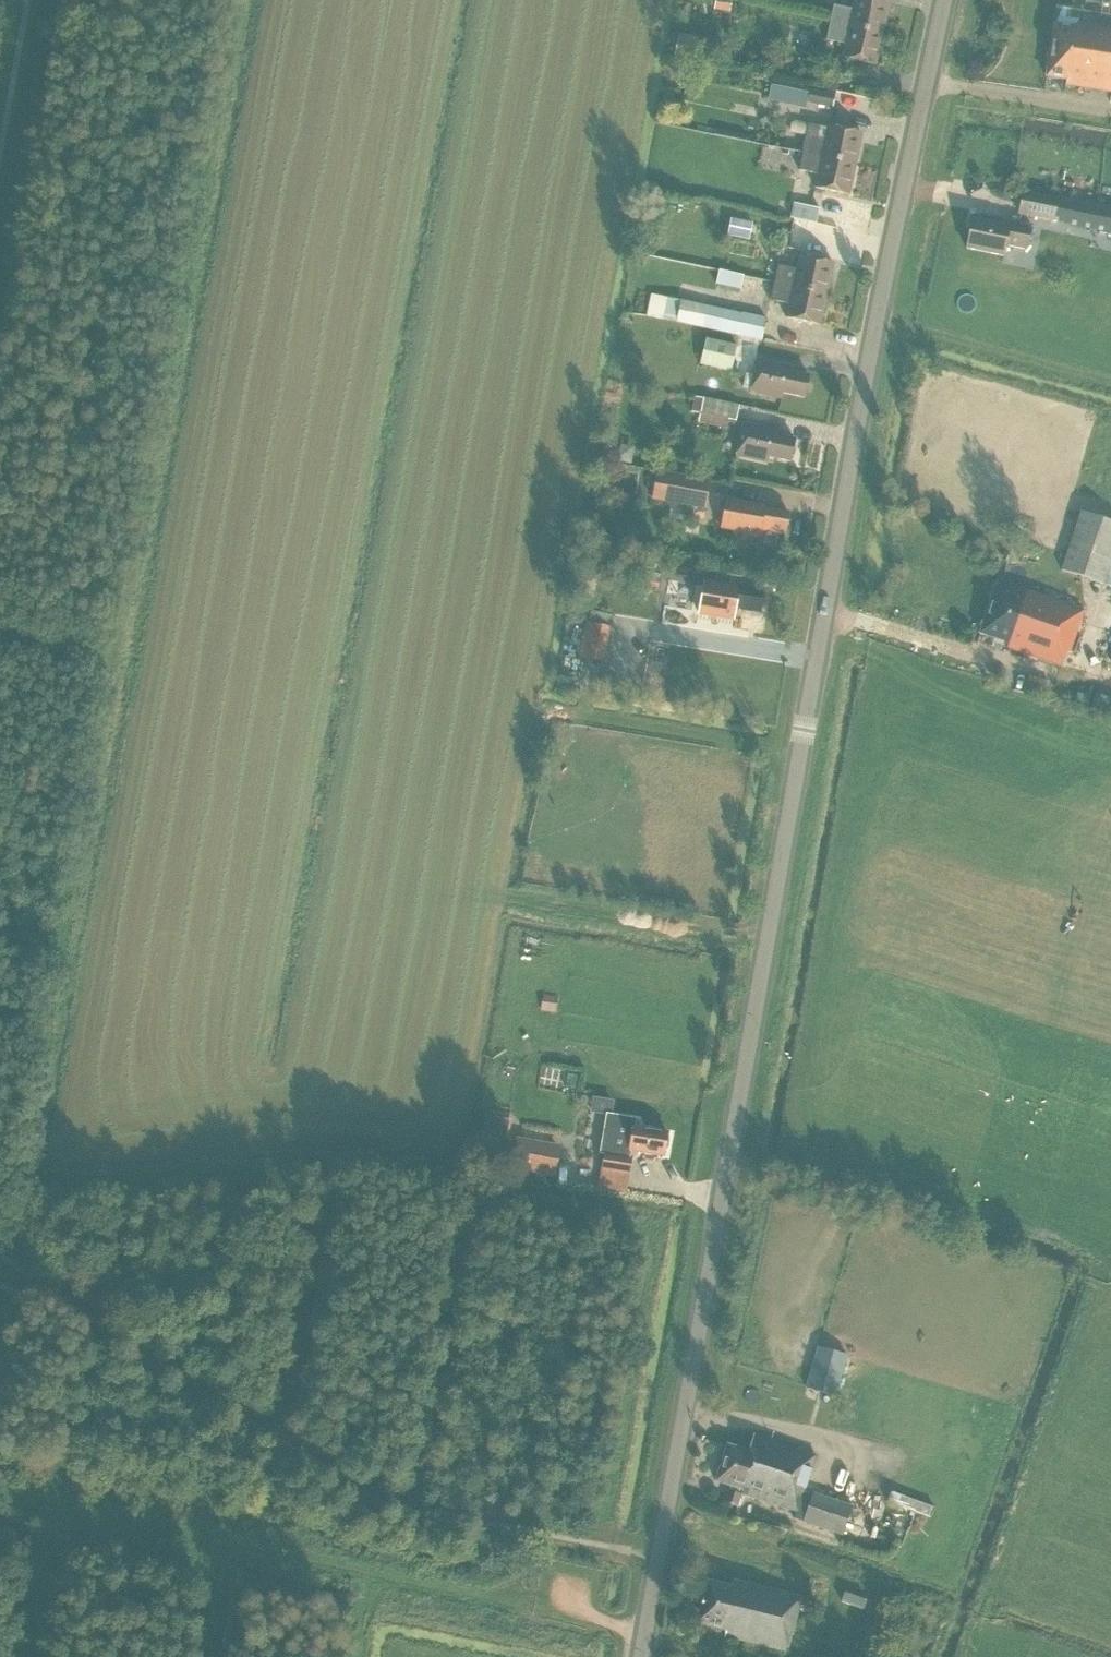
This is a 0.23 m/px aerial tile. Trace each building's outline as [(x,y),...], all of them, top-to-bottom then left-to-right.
[(883,34),(889,4),(873,0),(855,0),(852,9),(834,5),(830,23),(883,34)] [(877,64),(883,34),(830,23),(827,40),(845,44),(842,57),(877,64)] [(1075,23),(1074,27),(1054,24),(1046,76),(1066,79),(1066,84),(1110,91),(1110,28),(1075,23)] [(708,65),(712,40),(679,34),(675,59),(708,65)] [(847,68),(833,66),(831,82),(845,84),(847,68)] [(801,107),(805,89),(774,82),(770,100),(801,107)] [(833,108),(836,94),(810,89),(807,102),(833,108)] [(803,153),(856,164),(862,133),(828,126),(828,128),(809,124),(803,153)] [(849,195),(856,164),(803,153),(799,170),(818,174),(815,187),(849,195)] [(1053,221),(1057,199),(1023,192),(1019,213),(1053,221)] [(1057,199),(1053,221),(1093,229),(1110,232),(1110,206),(1058,196),(1057,199)] [(795,202),(793,217),(819,221),(821,205),(795,202)] [(1003,224),(973,218),(967,248),(1003,256),(1005,245),(1027,249),(1032,225),(1004,219),(1003,224)] [(749,240),(752,223),(731,219),(728,236),(749,240)] [(774,282),(827,294),(834,264),(800,256),(797,269),(778,265),(774,282)] [(741,290),(744,275),(719,270),(716,284),(741,290)] [(820,325),(827,294),(774,282),(770,299),(789,304),(786,317),(820,325)] [(763,342),(768,318),(669,297),(664,319),(763,342)] [(733,372),(739,346),(706,339),(701,365),(733,372)] [(804,397),(809,376),(797,373),(799,368),(757,359),(750,391),(782,398),(783,393),(804,397)] [(736,421),(739,406),(704,398),(701,413),(736,421)] [(790,461),(795,440),(783,437),(785,432),(743,423),(736,455),(768,462),(769,457),(790,461)] [(621,445),(618,459),(631,461),(634,448),(621,445)] [(624,467),(620,489),(652,495),(656,473),(624,467)] [(706,509),(711,480),(657,471),(652,500),(706,509)] [(785,534),(789,513),(764,508),(765,506),(727,499),(722,528),(760,534),(761,530),(785,534)] [(1110,562),(1110,522),(1081,512),(1067,554),(1062,570),(1103,584),(1110,562)] [(604,530),(587,529),(586,541),(603,542),(604,530)] [(698,583),(700,569),(675,564),(672,578),(698,583)] [(661,574),(635,569),(632,583),(658,589),(661,574)] [(1070,652),(1084,610),(998,580),(980,633),(1005,642),(1004,646),(1061,666),(1066,651),(1070,652)] [(759,612),(763,591),(704,581),(699,613),(734,619),(736,608),(759,612)] [(604,664),(612,627),(588,622),(580,658),(604,664)] [(613,1112),(614,1098),(594,1096),(592,1109),(613,1112)] [(605,1152),(630,1156),(631,1150),(647,1153),(647,1152),(664,1154),(668,1132),(635,1126),(637,1119),(606,1113),(599,1154),(605,1155),(605,1152)] [(561,1146),(515,1137),(514,1142),(500,1140),(495,1166),(555,1177),(561,1146)] [(628,1175),(632,1157),(630,1156),(605,1152),(605,1155),(602,1170),(628,1175)] [(836,1396),(847,1356),(818,1347),(806,1388),(836,1396)] [(754,1434),(749,1451),(727,1444),(716,1481),(731,1486),(725,1502),(737,1506),(742,1493),(796,1511),(794,1519),(843,1535),(853,1506),(830,1498),(804,1490),(816,1455),(754,1434)] [(893,1491),(890,1501),(930,1515),(933,1506),(893,1491)] [(848,1525),(844,1536),(872,1546),(877,1534),(848,1525)] [(802,1596),(733,1580),(731,1586),(707,1580),(697,1623),(726,1631),(725,1636),(786,1651),(790,1634),(793,1634),(802,1596)]
